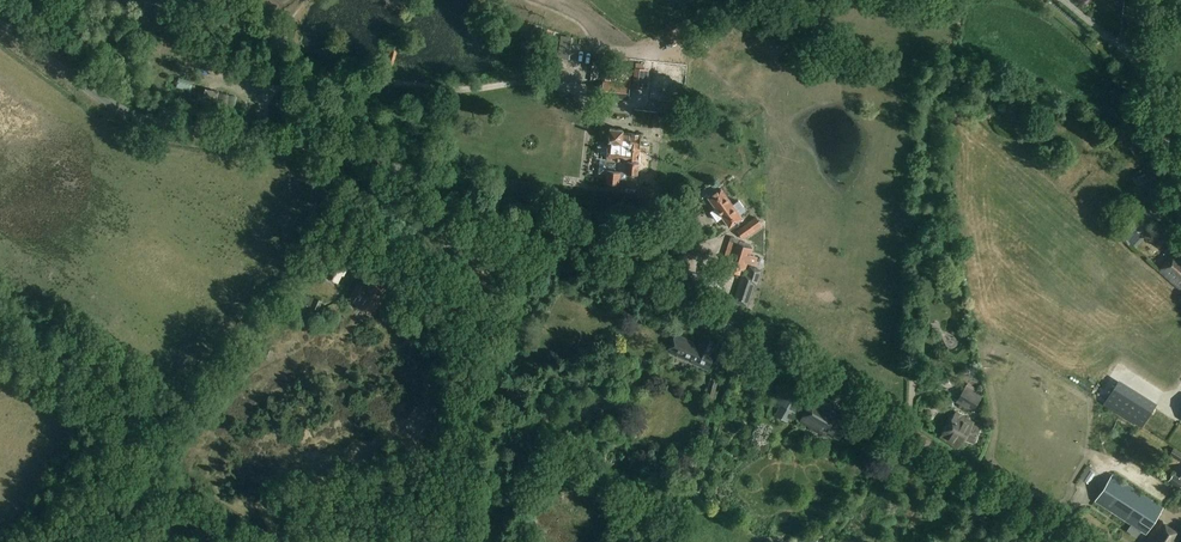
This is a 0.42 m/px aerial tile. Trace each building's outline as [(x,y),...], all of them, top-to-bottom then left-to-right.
[(533,24),(519,19),(516,29),(530,33),(533,24)] [(630,83),(631,72),(605,69),(604,81),(630,83)] [(634,90),(647,90),(646,71),(633,71),(634,90)] [(630,83),(604,81),(603,81),(602,98),(629,100),(630,83)] [(670,102),(658,101),(657,111),(668,112),(670,102)] [(507,121),(507,127),(512,127),(511,131),(523,131),(523,122),(507,121)] [(638,174),(641,135),(623,133),(623,130),(610,129),(608,160),(600,160),(599,173),(607,174),(606,183),(620,184),(621,171),(627,171),(626,173),(631,174),(638,174)] [(1141,194),(1154,186),(1145,171),(1132,180),(1141,194)] [(733,205),(722,190),(709,199),(716,209),(711,212),(717,221),(722,217),(730,229),(743,219),(740,215),(747,210),(739,200),(733,205)] [(1118,236),(1129,246),(1149,223),(1138,213),(1118,236)] [(757,216),(738,230),(745,239),(763,225),(757,216)] [(746,271),(752,249),(734,243),(727,266),(746,271)] [(1178,251),(1161,270),(1180,288),(1180,254),(1178,251)] [(345,276),(352,262),(336,255),(325,277),(340,284),(343,276),(345,276)] [(758,285),(763,270),(750,266),(747,275),(743,274),(734,302),(748,307),(756,285),(758,285)] [(390,287),(378,281),(380,277),(374,274),(367,287),(364,285),(363,287),(358,285),(350,298),(355,301),(354,302),(358,304),(357,306),(372,313),(380,297),(384,299),(390,287)] [(320,311),(323,301),(308,296),(305,306),(320,311)] [(697,348),(696,347),(698,344),(676,334),(669,351),(711,370),(717,357),(714,356),(720,342),(703,335),(697,348)] [(265,349),(262,358),(271,362),(274,353),(265,349)] [(520,398),(525,383),(512,379),(507,394),(520,398)] [(705,398),(713,400),(718,383),(710,380),(705,398)] [(1155,408),(1118,385),(1106,404),(1143,427),(1155,408)] [(974,412),(983,395),(966,386),(957,403),(974,412)] [(839,438),(851,421),(832,411),(831,407),(815,398),(801,420),(826,435),(827,433),(834,437),(834,436),(839,438)] [(794,413),(781,406),(775,416),(789,424),(794,413)] [(698,417),(707,420),(709,413),(700,410),(698,417)] [(976,443),(981,426),(971,422),(956,413),(941,436),(960,448),(966,439),(976,443)] [(1180,461),(1180,452),(1175,448),(1171,454),(1180,461)] [(1174,472),(1168,479),(1180,487),(1180,486),(1180,477),(1174,472)] [(1147,536),(1165,508),(1115,474),(1096,503),(1147,536)] [(1180,538),(1180,534),(1163,521),(1148,541),(1178,541),(1180,538)]
